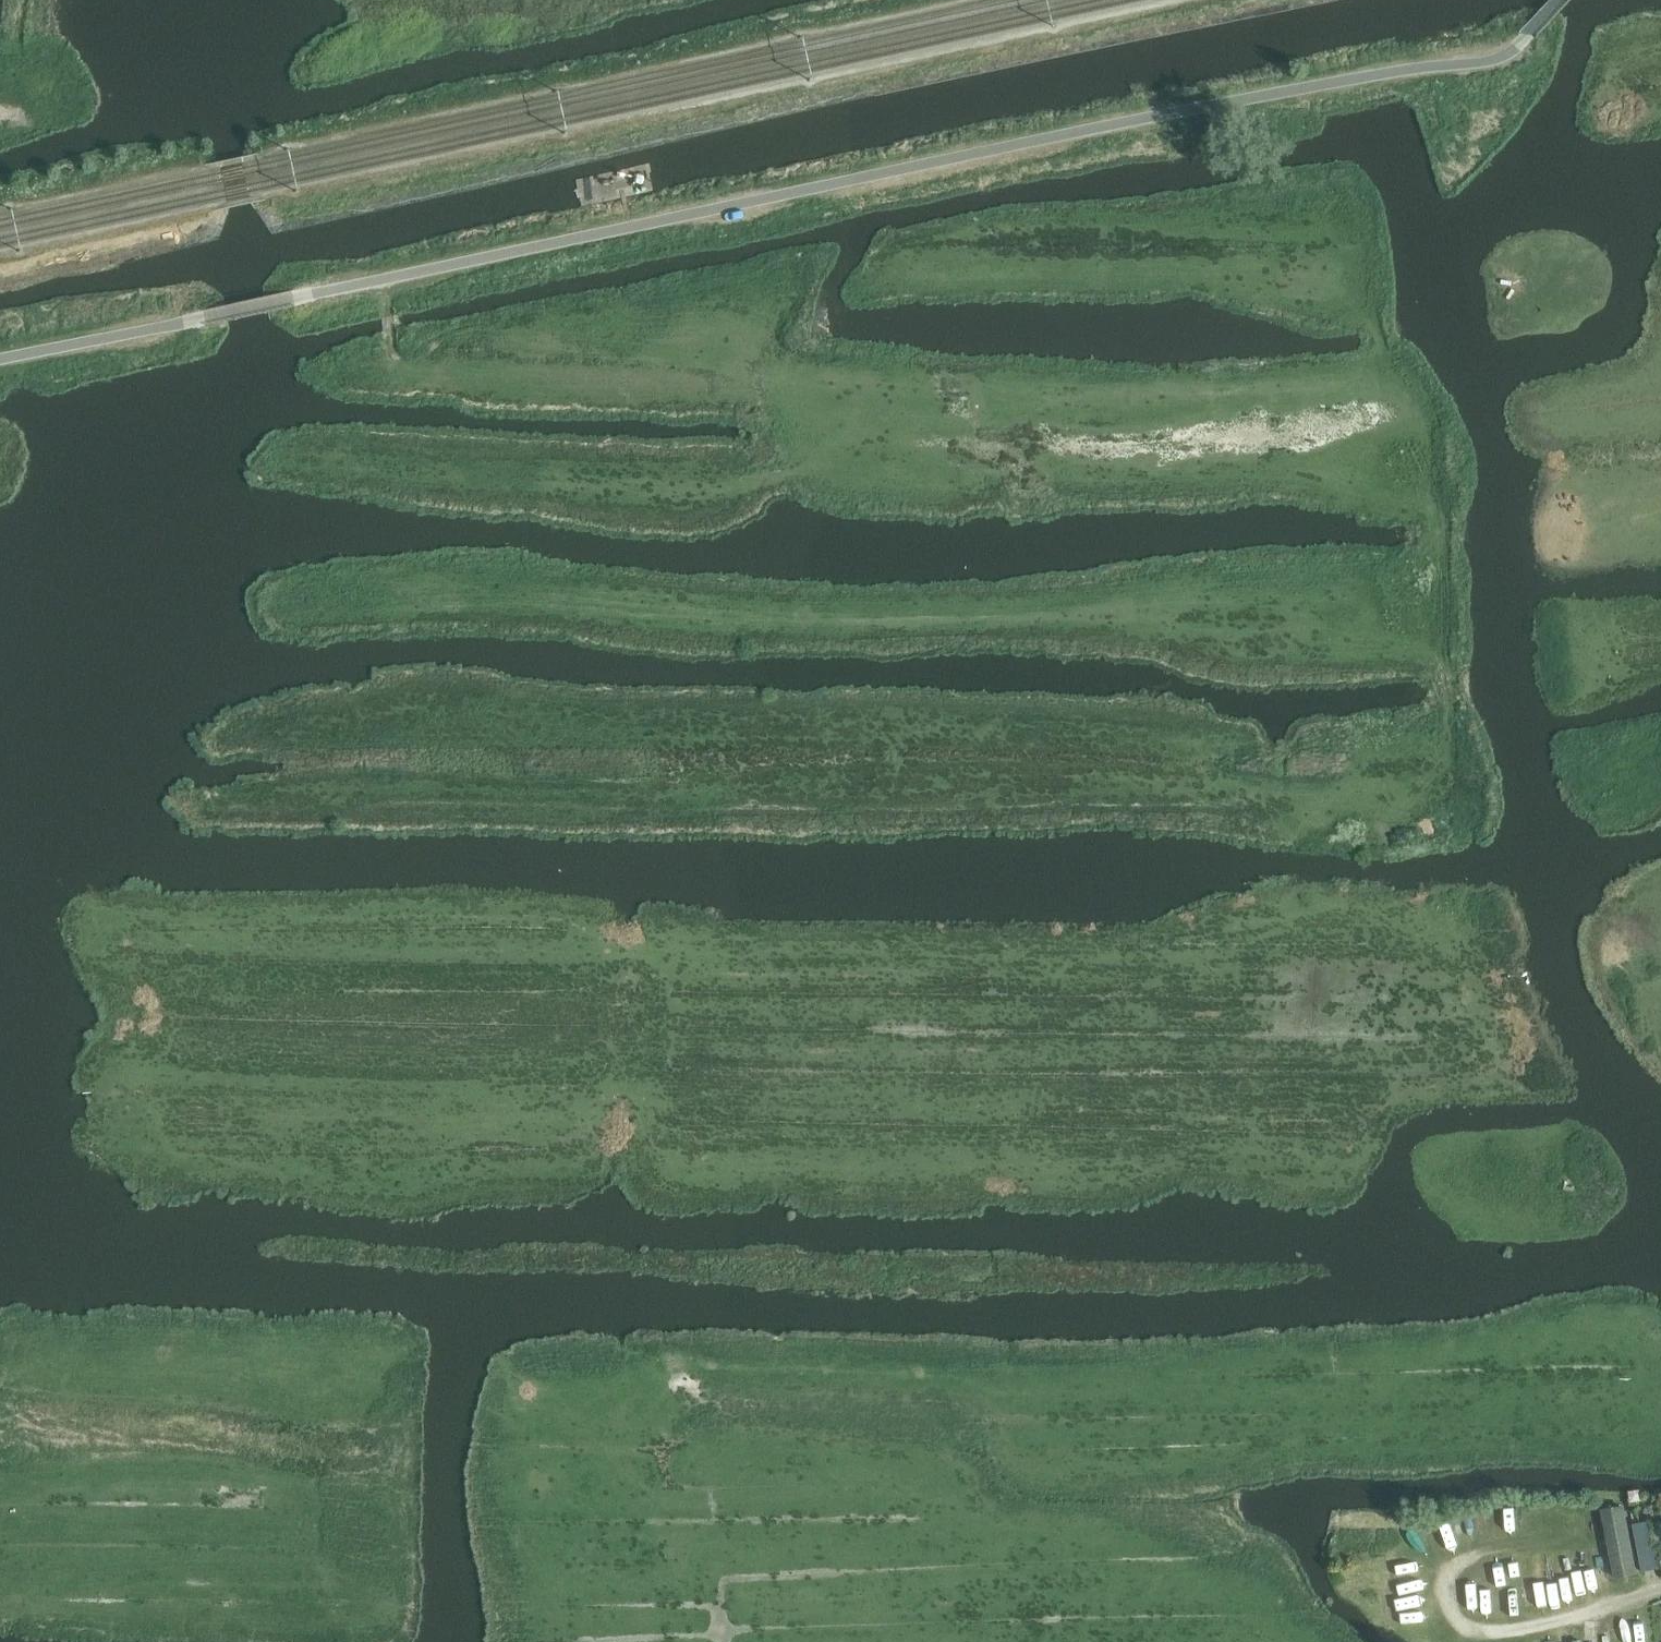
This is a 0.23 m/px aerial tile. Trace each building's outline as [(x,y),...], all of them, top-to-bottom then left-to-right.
[(1603,1509),(1616,1577),(1636,1573),(1623,1505),(1603,1509)] [(1658,1571),(1649,1522),(1633,1524),(1643,1573),(1658,1571)]
